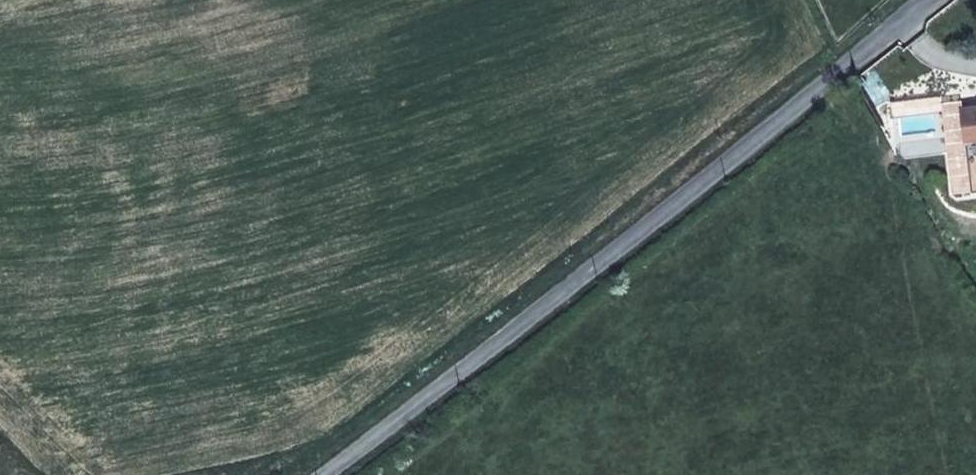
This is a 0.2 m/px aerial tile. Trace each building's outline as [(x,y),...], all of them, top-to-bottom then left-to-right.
[(963,111),(967,143),(975,142),(975,110),(963,111)] [(967,143),(968,157),(975,156),(975,142),(967,143)]
